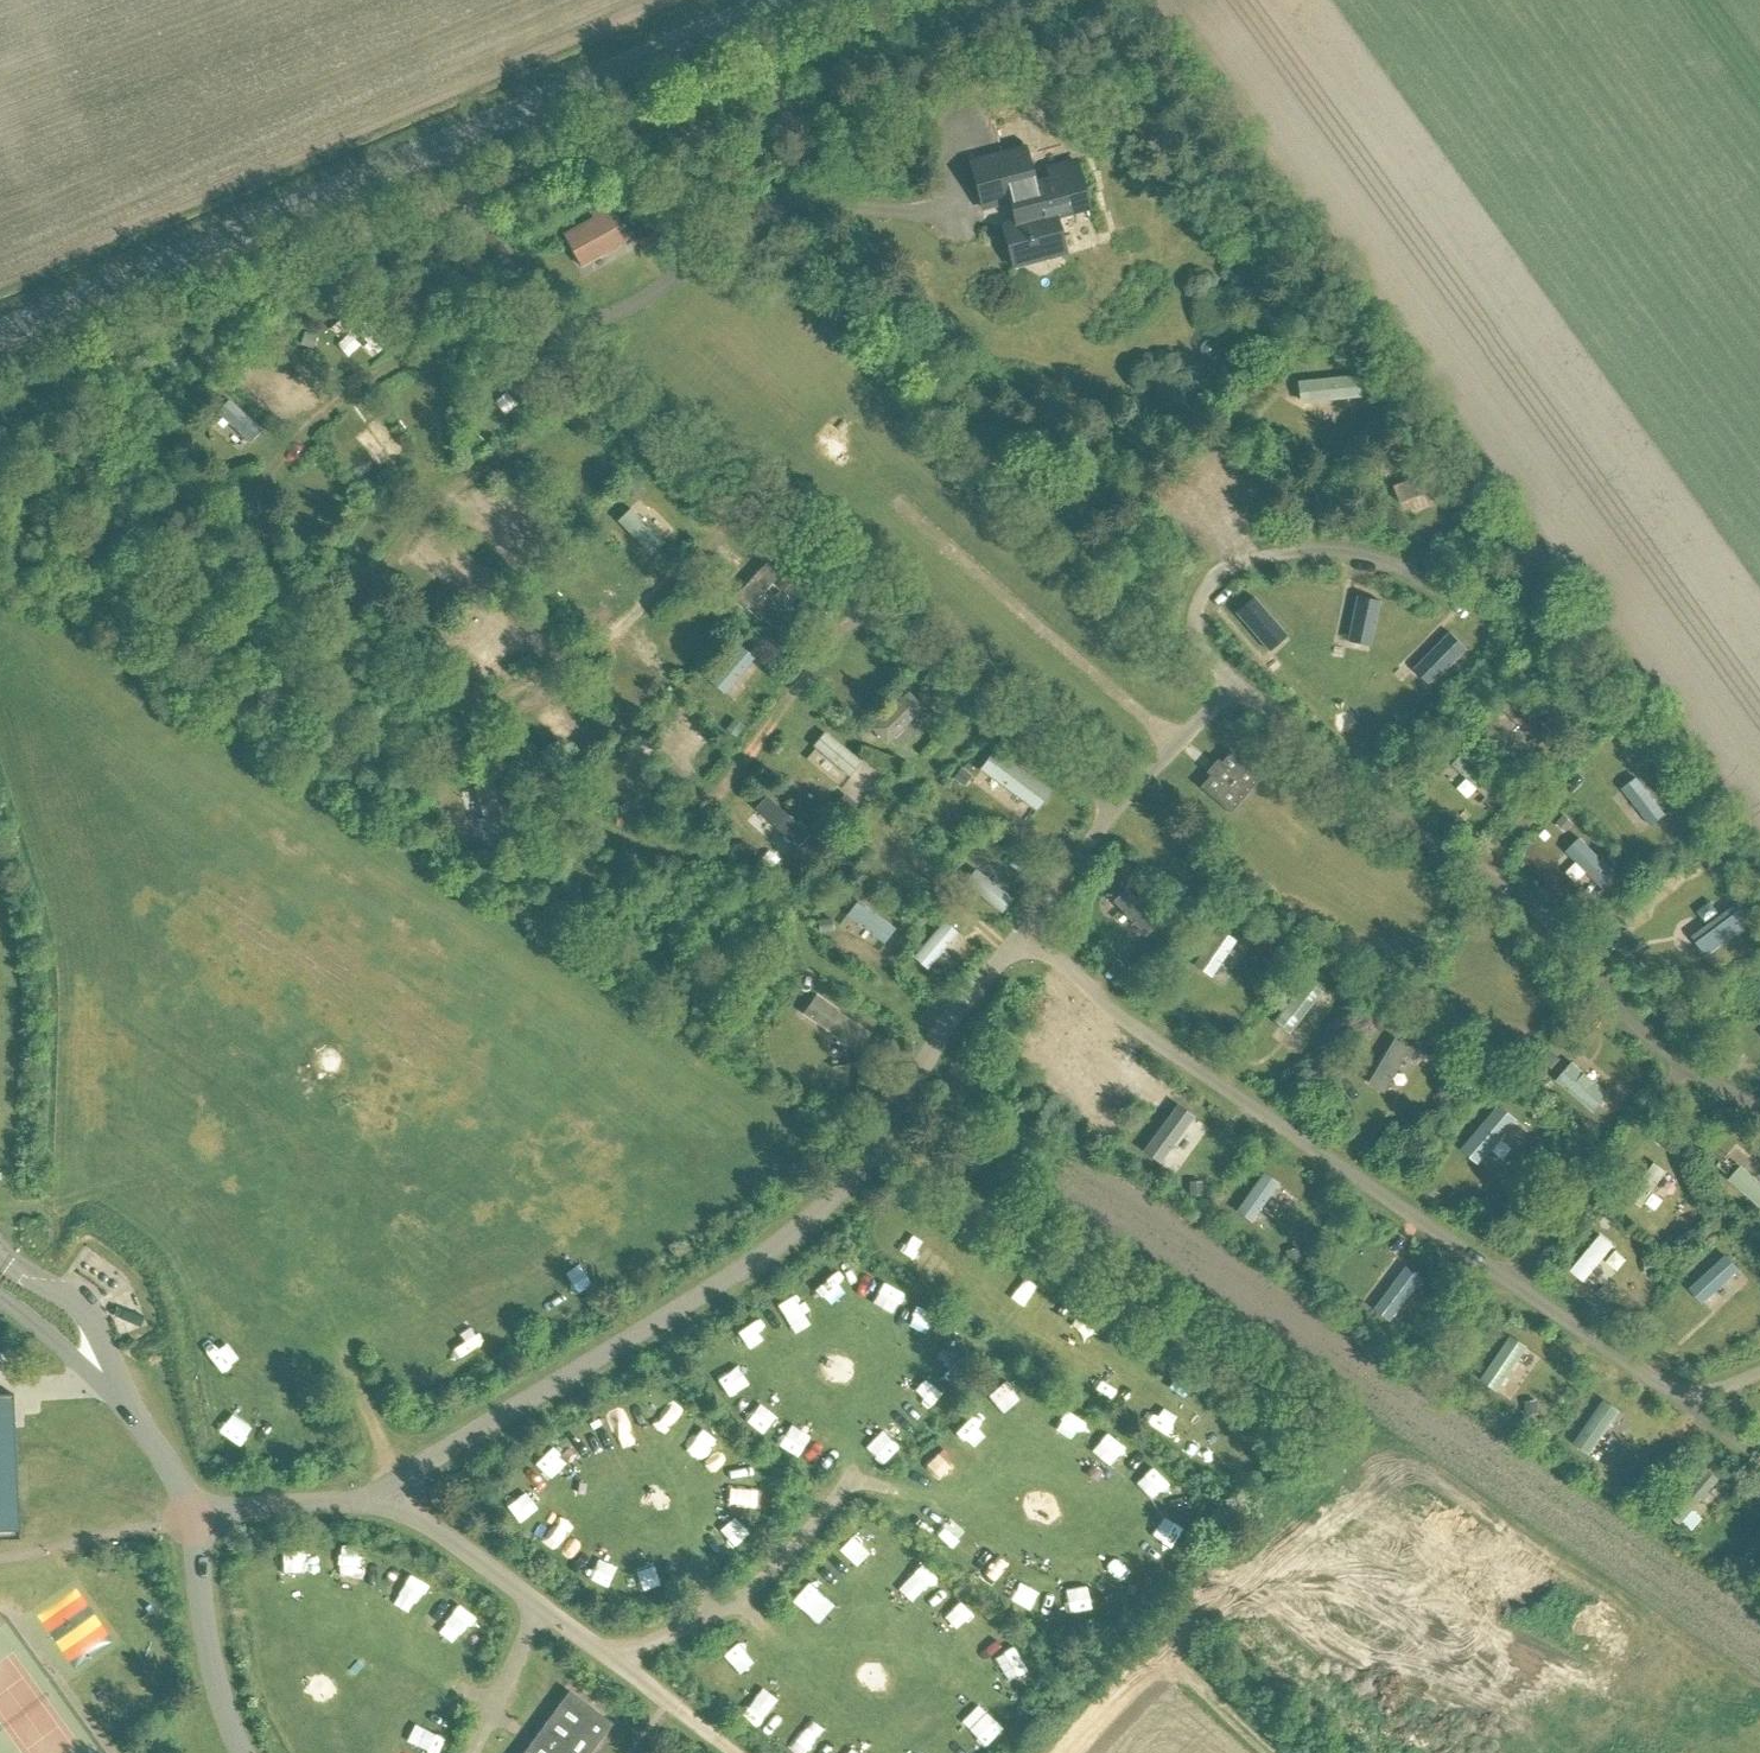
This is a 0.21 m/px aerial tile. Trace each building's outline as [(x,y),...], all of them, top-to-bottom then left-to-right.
[(1091,209),(1078,159),(1048,167),(1050,177),(1035,181),(1026,145),(970,160),(983,210),(1007,204),(1012,220),(1002,221),(1014,267),(1065,253),(1056,218),(1091,209)] [(564,234),(582,267),(605,254),(606,256),(630,242),(609,203),(592,212),(594,218),(564,234)] [(347,320),(376,349),(386,340),(357,310),(347,320)] [(317,332),(303,328),(299,343),(313,346),(317,332)] [(232,376),(246,381),(251,366),(236,362),(232,376)] [(1359,372),(1297,378),(1299,400),(1361,395),(1359,372)] [(247,440),(260,425),(227,395),(214,409),(247,440)] [(391,458),(403,449),(378,413),(365,421),(391,458)] [(466,437),(474,447),(484,439),(475,429),(466,437)] [(352,470),(360,481),(371,472),(362,462),(352,470)] [(1438,466),(1391,483),(1402,516),(1450,501),(1438,466)] [(621,486),(631,495),(643,484),(633,474),(621,486)] [(616,518),(650,551),(663,538),(630,504),(616,518)] [(1469,507),(1456,511),(1460,524),(1474,520),(1469,507)] [(733,593),(747,606),(780,570),(765,557),(733,593)] [(1381,598),(1357,593),(1347,639),(1370,643),(1381,598)] [(1269,648),(1287,633),(1254,594),(1236,609),(1269,648)] [(1469,647),(1452,630),(1414,668),(1433,684),(1469,647)] [(723,690),(754,655),(740,642),(709,677),(723,690)] [(908,686),(869,725),(885,741),(924,703),(908,686)] [(1547,723),(1514,693),(1502,706),(1536,736),(1547,723)] [(725,727),(736,736),(745,725),(733,717),(725,727)] [(813,742),(849,772),(860,759),(824,729),(813,742)] [(1199,784),(1230,811),(1263,774),(1232,747),(1222,758),(1218,755),(1206,768),(1210,772),(1199,784)] [(1467,748),(1453,763),(1488,797),(1502,782),(1467,748)] [(1052,791),(992,749),(979,768),(1038,810),(1052,791)] [(971,777),(960,768),(953,777),(964,786),(971,777)] [(1638,775),(1622,787),(1653,825),(1668,813),(1638,775)] [(487,831),(504,826),(490,778),(473,783),(487,831)] [(755,805),(796,843),(808,831),(766,793),(755,805)] [(1558,820),(1568,829),(1575,822),(1565,813),(1558,820)] [(979,843),(989,850),(998,838),(987,831),(979,843)] [(1619,874),(1582,835),(1567,849),(1604,888),(1619,874)] [(1710,864),(1720,877),(1732,868),(1721,855),(1710,864)] [(1013,898),(974,868),(964,882),(1003,912),(1013,898)] [(1126,886),(1112,899),(1145,934),(1159,921),(1126,886)] [(893,929),(857,900),(845,915),(882,944),(893,929)] [(1752,921),(1737,901),(1694,934),(1708,953),(1752,921)] [(832,917),(819,918),(820,931),(833,930),(832,917)] [(957,934),(942,921),(911,957),(926,970),(957,934)] [(1236,938),(1217,926),(1192,963),(1211,976),(1236,938)] [(1270,939),(1258,946),(1265,959),(1277,952),(1270,939)] [(1322,989),(1306,976),(1272,1019),(1289,1032),(1322,989)] [(1347,979),(1336,985),(1343,998),(1354,992),(1347,979)] [(872,1032),(815,993),(803,1011),(859,1051),(872,1032)] [(1413,1044),(1395,1036),(1368,1084),(1386,1092),(1413,1044)] [(1545,1060),(1553,1067),(1563,1057),(1555,1049),(1545,1060)] [(1612,1092),(1574,1059),(1557,1079),(1594,1112),(1612,1092)] [(1436,1060),(1431,1070),(1444,1077),(1449,1066),(1436,1060)] [(1161,1161),(1195,1114),(1177,1101),(1143,1148),(1161,1161)] [(1520,1118),(1500,1101),(1461,1147),(1481,1164),(1520,1118)] [(1103,1109),(1089,1113),(1092,1125),(1106,1121),(1103,1109)] [(1669,1169),(1656,1161),(1630,1196),(1643,1204),(1669,1169)] [(1742,1163),(1730,1178),(1759,1204),(1759,1178),(1742,1163)] [(1279,1181),(1264,1170),(1235,1211),(1251,1222),(1279,1181)] [(1203,1179),(1188,1180),(1189,1194),(1203,1193),(1203,1179)] [(1616,1244),(1602,1232),(1571,1269),(1585,1281),(1616,1244)] [(1307,1260),(1305,1245),(1288,1247),(1290,1262),(1307,1260)] [(1742,1268),(1728,1252),(1691,1287),(1704,1301),(1742,1268)] [(1424,1275),(1408,1263),(1375,1308),(1391,1320),(1424,1275)] [(1530,1345),(1512,1334),(1482,1380),(1499,1391),(1530,1345)] [(14,1537),(14,1531),(25,1530),(21,1474),(16,1408),(15,1393),(0,1394),(0,1537),(14,1537)] [(1622,1410),(1605,1398),(1573,1442),(1590,1455),(1622,1410)] [(1538,1399),(1525,1401),(1527,1414),(1540,1412),(1538,1399)] [(1637,1481),(1635,1466),(1619,1469),(1622,1484),(1637,1481)] [(1722,1480),(1709,1468),(1667,1511),(1680,1523),(1722,1480)] [(613,1722),(569,1690),(523,1752),(591,1752),(613,1722)]
